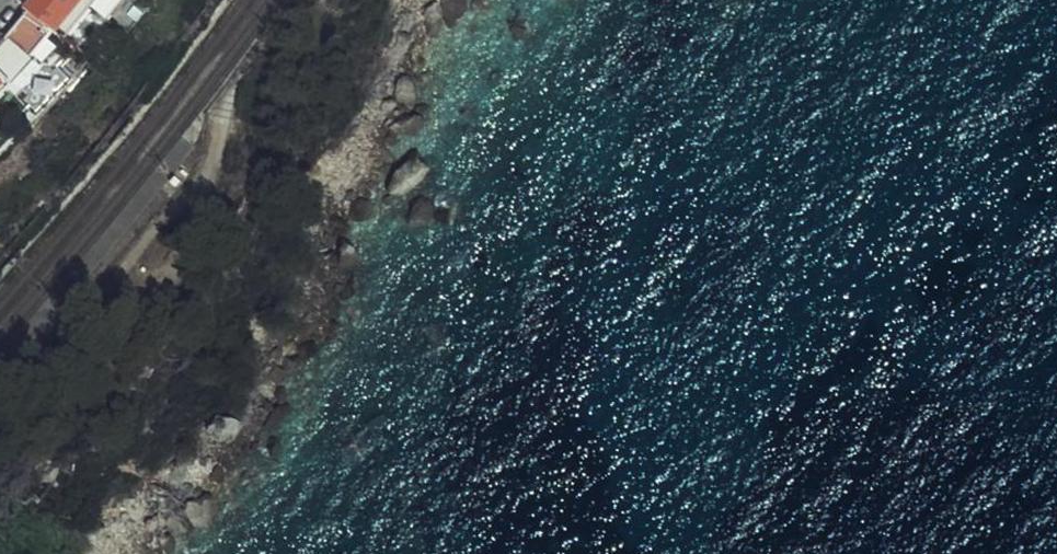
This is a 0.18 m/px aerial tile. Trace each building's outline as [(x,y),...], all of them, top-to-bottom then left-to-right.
[(42,17),(55,0),(21,0),(42,17)] [(23,47),(42,25),(16,4),(0,23),(0,69),(23,47)] [(6,91),(7,92),(47,54),(43,50),(6,91)] [(47,54),(7,92),(28,111),(66,70),(47,54)]
